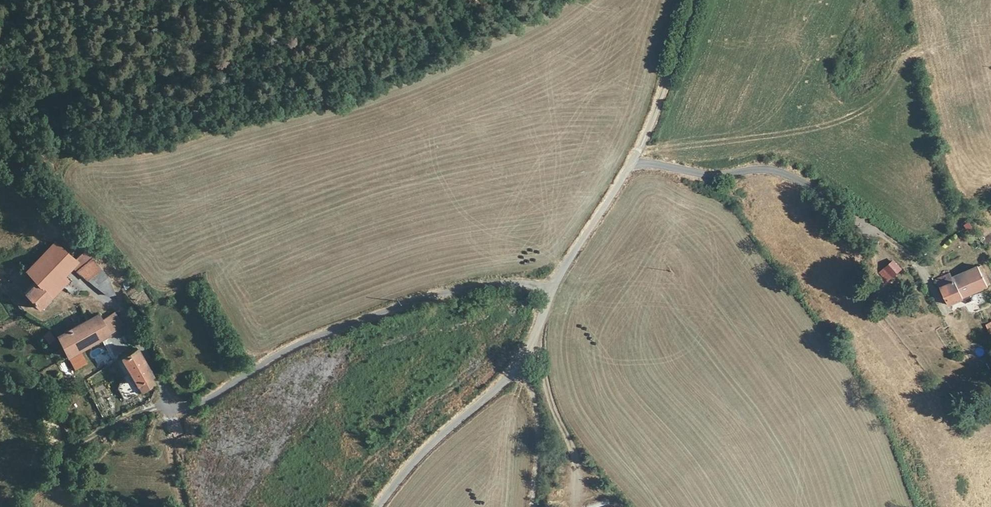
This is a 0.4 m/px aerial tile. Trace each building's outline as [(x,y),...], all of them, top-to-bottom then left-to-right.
[(106,276),(84,251),(73,261),(54,241),(24,268),(35,281),(24,291),(38,307),(68,280),(64,275),(72,266),(94,287),(106,276)] [(976,266),(952,277),(953,282),(939,289),(948,305),(987,287),(976,266)] [(953,282),(952,277),(949,274),(935,281),(939,289),(953,282)] [(57,335),(75,368),(86,363),(79,350),(109,336),(101,319),(99,315),(57,335)] [(101,319),(109,336),(129,327),(125,318),(101,319)] [(49,329),(42,334),(49,343),(56,338),(49,329)] [(135,385),(151,377),(136,349),(120,358),(135,385)] [(112,362),(106,366),(110,371),(116,368),(112,362)] [(173,436),(184,432),(180,420),(169,424),(173,436)]
